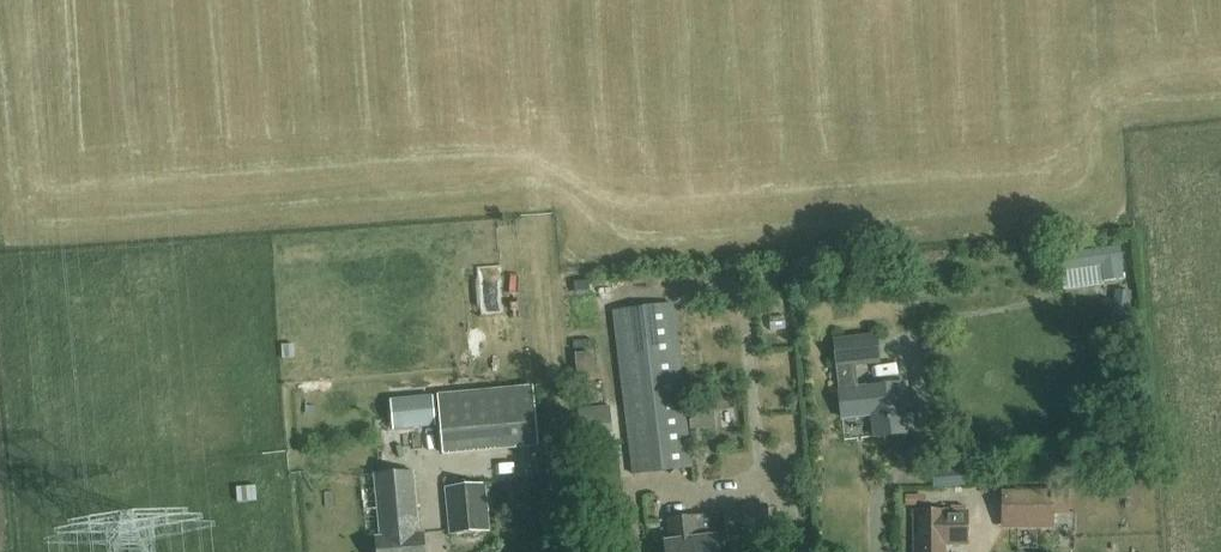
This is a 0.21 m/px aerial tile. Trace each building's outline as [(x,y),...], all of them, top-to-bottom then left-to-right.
[(1120,246),(1060,254),(1062,271),(1102,266),(1104,281),(1124,278),(1120,246)] [(690,466),(679,373),(671,306),(613,313),(631,471),(690,466)] [(836,366),(878,361),(875,335),(833,340),(836,366)] [(576,375),(592,374),(590,353),(575,354),(576,375)] [(904,440),(904,432),(906,432),(902,397),(906,397),(905,382),(839,390),(842,417),(872,414),(874,436),(885,435),(885,442),(889,445),(901,444),(904,440)] [(436,397),(442,454),(537,445),(532,387),(436,397)] [(753,413),(765,412),(763,387),(752,387),(753,413)] [(392,430),(435,426),(432,397),(389,401),(392,430)] [(580,435),(612,431),(610,406),(577,410),(580,435)] [(964,465),(933,469),(934,484),(965,481),(964,465)] [(373,476),(379,538),(375,538),(376,551),(423,551),(422,534),(418,534),(412,472),(373,476)] [(449,535),(488,531),(483,484),(445,487),(449,535)] [(1067,512),(1067,488),(1052,488),(1052,493),(1002,493),(1002,522),(1053,522),(1053,512),(1067,512)] [(768,535),(765,507),(722,511),(722,515),(695,517),(666,519),(669,544),(664,545),(665,551),(717,551),(716,540),(768,535)] [(967,512),(949,511),(949,510),(913,510),(913,551),(945,551),(945,544),(967,544),(967,512)]
